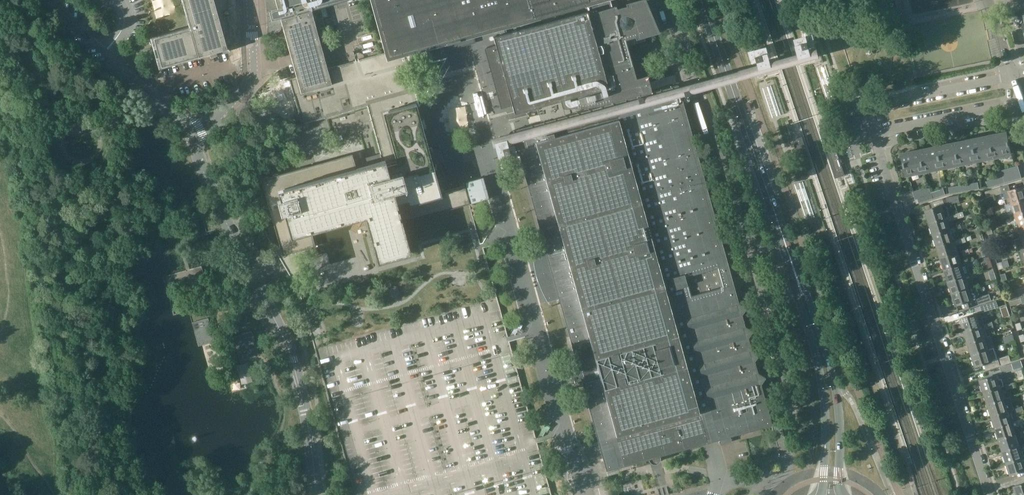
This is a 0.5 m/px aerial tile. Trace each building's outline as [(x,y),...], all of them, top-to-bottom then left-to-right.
[(191,28),(154,38),(154,40),(144,42),(146,50),(157,47),(157,49),(154,50),(156,57),(159,56),(162,67),(210,53),(211,56),(218,55),(217,52),(228,49),(214,0),(183,0),(191,28)] [(328,68),(323,50),(312,11),(311,11),(311,10),(308,0),(309,0),(265,0),(265,1),(266,1),(266,3),(266,4),(266,5),(266,6),(266,7),(266,8),(266,9),(266,10),(267,11),(267,12),(267,13),(267,15),(267,16),(267,17),(267,18),(267,19),(267,20),(267,21),(267,23),(267,24),(267,25),(267,26),(268,26),(272,26),(272,27),(272,28),(272,29),(273,30),(274,31),(275,31),(275,32),(276,32),(277,32),(278,32),(278,31),(279,31),(280,30),(281,29),(281,28),(281,27),(281,26),(283,25),(292,58),(297,77),(328,68)] [(586,6),(609,0),(370,0),(385,53),(387,61),(410,55),(459,41),(460,43),(482,37),(481,35),(586,6)] [(610,0),(609,0),(586,6),(587,10),(493,37),(495,44),(488,47),(488,48),(498,82),(504,106),(504,107),(512,105),(514,112),(536,106),(539,114),(528,117),(530,124),(540,121),(541,122),(543,121),(543,122),(531,125),(532,130),(516,135),(514,130),(513,130),(544,243),(533,246),(533,253),(534,263),(536,273),(539,283),(543,292),(547,299),(549,301),(559,298),(598,441),(600,441),(603,449),(601,450),(606,470),(648,459),(649,460),(651,462),(653,463),(655,463),(657,462),(658,461),(659,459),(660,458),(660,457),(660,455),(772,425),(764,396),(761,384),(765,376),(757,372),(754,361),(758,353),(751,349),(748,338),(752,330),(745,326),(741,314),(746,307),(738,303),(731,278),(726,260),(685,111),(678,85),(657,90),(652,73),(632,78),(622,42),(657,33),(656,28),(655,24),(650,6),(648,0),(638,0),(612,7),(610,0)] [(411,253),(402,222),(470,204),(469,203),(467,195),(467,196),(464,197),(462,189),(461,187),(440,193),(432,168),(437,166),(436,163),(435,164),(432,151),(433,150),(432,148),(432,147),(427,148),(415,105),(408,78),(414,68),(412,63),(410,55),(387,61),(385,53),(358,60),(328,68),(297,77),(290,79),(292,86),(289,87),(291,94),(293,93),(302,124),(367,106),(382,162),(356,170),(352,155),(263,180),(271,211),(274,210),(276,216),(272,217),(282,254),(282,255),(316,246),(312,232),(365,217),(378,262),(411,253)] [(976,161),(1012,153),(1007,132),(991,135),(991,136),(988,136),(987,136),(972,139),(976,161)] [(972,139),(957,142),(957,143),(953,144),(953,143),(937,146),(942,168),(976,161),(972,139)] [(845,175),(839,159),(833,140),(828,142),(840,177),(845,175)] [(902,153),(907,175),(942,168),(937,146),(922,149),(922,150),(918,151),(918,150),(902,153)] [(1019,171),(1018,166),(1002,170),(1002,172),(997,173),(998,177),(1019,171)] [(998,177),(1000,184),(1021,177),(1019,171),(998,177)] [(465,187),(467,195),(469,203),(471,203),(489,199),(483,177),(466,182),(467,186),(465,187)] [(1000,184),(998,177),(987,180),(989,187),(1000,184)] [(963,185),(964,191),(979,188),(978,182),(963,185)] [(964,191),(963,185),(949,187),(950,193),(964,191)] [(914,191),(915,197),(931,192),(929,186),(914,191)] [(1010,202),(1023,198),(1023,186),(1007,191),(1004,192),(1006,197),(1004,197),(1005,204),(1007,203),(1010,202)] [(1003,192),(1001,187),(986,191),(987,197),(1003,192)] [(945,195),(943,188),(931,192),(933,199),(945,195)] [(915,197),(917,203),(933,199),(931,192),(915,197)] [(959,202),(958,196),(946,198),(947,204),(959,202)] [(1023,211),(1023,198),(1010,202),(1012,208),(1013,208),(1015,214),(1023,211)] [(526,404),(509,339),(498,301),(482,244),(480,244),(470,204),(402,222),(411,253),(378,262),(365,217),(312,232),(316,246),(282,255),(278,256),(282,262),(293,280),(297,279),(315,349),(354,490),(355,494),(357,493),(357,494),(552,494),(545,473),(537,441),(536,438),(526,404)] [(926,210),(930,222),(948,217),(949,217),(949,216),(946,204),(926,210)] [(1017,225),(1023,224),(1023,211),(1015,214),(1011,215),(1014,226),(1017,225)] [(934,234),(936,234),(952,229),(948,217),(930,222),(934,234)] [(934,234),(937,246),(955,241),(952,229),(936,234),(934,234)] [(955,241),(937,246),(941,258),(959,253),(955,241)] [(941,258),(945,269),(963,264),(959,253),(941,258)] [(945,269),(949,281),(971,274),(968,267),(975,265),(974,260),(967,263),(963,264),(945,269)] [(949,281),(953,293),(970,287),(967,280),(977,277),(976,273),(971,274),(949,281)] [(964,302),(966,308),(991,300),(989,294),(978,297),(979,293),(977,289),(975,286),(970,287),(953,293),(956,305),(964,302)] [(1016,296),(1023,294),(1023,287),(1015,290),(1016,296)] [(1021,298),(1009,301),(1011,306),(1022,303),(1023,303),(1023,297),(1021,298)] [(994,308),(992,302),(980,306),(982,312),(994,308)] [(965,331),(982,325),(982,324),(984,324),(981,312),(961,319),(965,331)] [(198,329),(201,341),(205,339),(206,340),(212,338),(207,317),(192,321),(195,330),(198,329)] [(982,325),(965,331),(968,343),(986,337),(982,325)] [(248,335),(236,338),(240,354),(241,355),(251,352),(257,351),(255,343),(252,334),(248,335)] [(1015,340),(1013,334),(1003,337),(1005,344),(1015,340)] [(986,337),(968,343),(972,354),(990,348),(986,337)] [(972,354),(976,366),(985,363),(986,369),(1000,365),(1011,361),(1009,355),(998,359),(995,347),(990,348),(972,354)] [(1022,366),(1021,361),(1000,367),(1002,373),(1014,369),(1022,366)] [(985,392),(1002,387),(1002,385),(1004,384),(1002,378),(1000,379),(998,374),(981,380),(985,392)] [(1002,387),(985,392),(988,404),(1006,398),(1002,387)] [(992,416),(1010,410),(1007,402),(1010,401),(1010,402),(1017,400),(1015,395),(1006,398),(988,404),(992,416)] [(996,427),(1013,422),(1010,410),(992,416),(996,427)] [(1017,434),(1015,428),(1019,427),(1019,426),(1023,424),(1023,422),(1023,419),(1013,422),(996,427),(1000,439),(1017,434)] [(1003,451),(1021,445),(1017,434),(1000,439),(1003,451)] [(1003,451),(1007,463),(1023,457),(1023,455),(1021,445),(1003,451)] [(1007,463),(1011,474),(1023,470),(1023,457),(1007,463)] [(1018,494),(1023,494),(1023,483),(1015,486),(1018,494)]
